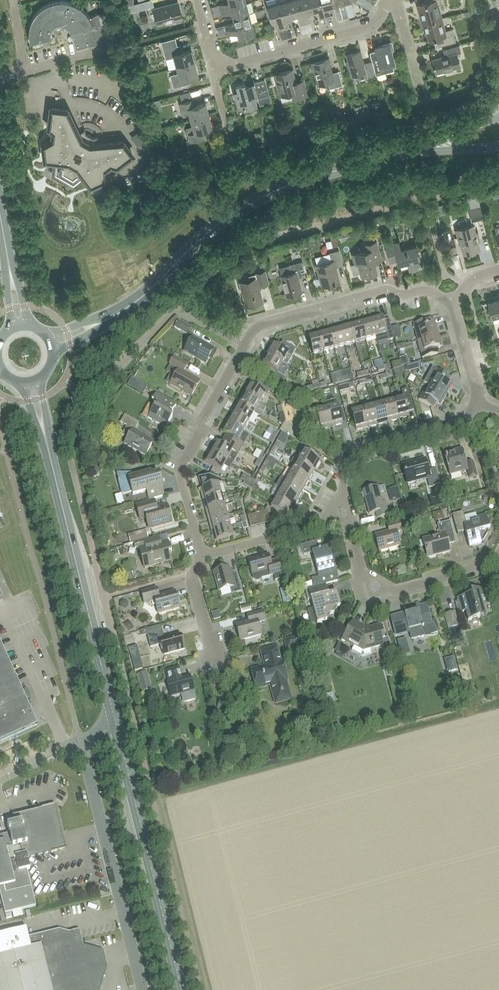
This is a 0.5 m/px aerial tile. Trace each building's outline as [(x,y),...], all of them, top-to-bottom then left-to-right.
[(154,5),(153,0),(144,0),(139,1),(141,9),(154,5)] [(246,2),(246,0),(229,0),(229,1),(211,6),(212,11),(246,2)] [(292,16),(288,0),(287,0),(278,3),(287,38),(292,37),(287,17),(292,16)] [(305,23),(299,0),(288,0),(292,16),(297,14),(300,24),(305,23)] [(313,10),(310,0),(299,0),(305,23),(310,21),(308,11),(313,10)] [(325,17),(321,0),(310,0),(313,10),(318,9),(320,18),(325,17)] [(338,0),(321,0),(325,17),(330,16),(328,6),(333,5),(334,8),(340,6),(338,0)] [(441,18),(438,5),(445,3),(445,0),(424,0),(425,4),(418,5),(423,23),(441,18)] [(108,10),(98,13),(97,13),(90,17),(88,15),(86,12),(83,9),(80,7),(77,5),(74,3),(71,2),(67,1),(64,1),(60,1),(56,1),(53,2),(49,3),(46,4),(43,6),(40,8),(37,11),(35,14),(33,17),(31,20),(30,23),(29,27),(29,31),(29,34),(29,38),(30,42),(52,36),(51,31),(53,27),(56,24),(60,23),(60,27),(65,28),(66,24),(69,26),(71,31),(76,49),(105,41),(101,24),(111,21),(108,10)] [(158,24),(182,18),(178,1),(154,7),(158,24)] [(233,17),(249,12),(246,2),(212,11),(213,17),(232,12),(233,17)] [(282,39),(287,38),(278,3),(267,5),(271,21),(276,20),(282,39)] [(217,32),(252,23),(249,12),(233,17),(235,22),(216,27),(217,32)] [(441,18),(423,23),(425,31),(428,31),(430,40),(434,39),(437,47),(456,42),(452,29),(445,31),(441,18)] [(217,32),(218,37),(237,32),(239,37),(255,33),(252,23),(217,32)] [(393,67),(396,66),(390,43),(378,46),(379,49),(369,51),(372,61),(376,75),(385,72),(386,75),(394,73),(393,67)] [(432,59),(436,73),(460,66),(457,53),(461,52),(459,45),(443,49),(445,56),(432,59)] [(177,66),(195,61),(191,49),(179,52),(177,46),(164,50),(166,58),(174,56),(177,66)] [(376,75),(372,61),(363,63),(360,51),(346,54),(348,60),(345,61),(348,70),(350,69),(352,75),(360,73),(366,77),(376,75)] [(329,88),(342,84),(339,71),(331,72),(328,59),(312,63),(317,83),(327,80),(329,88)] [(195,61),(177,66),(178,72),(170,74),(174,86),(187,83),(186,77),(198,74),(195,61)] [(293,98),(306,95),(302,80),(295,82),(291,69),(274,73),(280,95),(291,91),(293,98)] [(258,97),(269,94),(265,78),(246,83),(245,81),(236,84),(238,92),(234,93),(238,107),(243,105),(244,108),(255,105),(252,95),(257,94),(258,97)] [(191,119),(209,114),(205,102),(193,105),(192,99),(179,102),(183,114),(190,113),(191,119)] [(367,103),(354,107),(356,115),(369,112),(367,103)] [(67,110),(62,109),(51,108),(49,127),(54,131),(52,139),(43,144),(45,160),(57,161),(55,174),(73,184),(83,176),(91,186),(105,180),(105,169),(111,165),(117,166),(132,154),(123,142),(91,145),(96,142),(96,137),(93,138),(85,134),(84,131),(81,132),(78,133),(67,110)] [(209,114),(191,119),(193,125),(186,127),(189,141),(202,137),(200,130),(212,127),(209,114)] [(478,206),(477,203),(471,205),(472,208),(468,209),(472,221),(484,218),(480,206),(478,206)] [(478,242),(480,241),(478,232),(475,233),(473,225),(456,230),(458,238),(459,237),(464,254),(480,249),(478,242)] [(374,262),(381,261),(376,242),(365,245),(366,251),(353,255),(355,264),(358,264),(361,275),(376,271),(374,262)] [(413,270),(423,267),(417,246),(401,250),(399,242),(386,246),(390,260),(396,258),(399,266),(410,262),(413,270)] [(335,267),(343,265),(339,250),(329,253),(331,261),(316,265),(322,286),(339,281),(335,267)] [(298,278),(305,276),(302,262),(289,265),(291,273),(281,276),(287,296),(301,292),(298,278)] [(259,287),(269,284),(265,271),(248,275),(249,279),(239,282),(246,306),(263,302),(259,287)] [(498,315),(498,301),(498,296),(487,299),(492,317),(498,315)] [(382,315),(371,318),(376,336),(386,334),(388,340),(394,338),(391,328),(389,319),(383,321),(382,315)] [(366,339),(376,336),(371,318),(360,321),(366,339)] [(421,339),(439,334),(436,324),(431,325),(429,319),(414,323),(417,334),(420,333),(421,339)] [(178,320),(174,327),(180,330),(181,328),(188,332),(190,327),(178,320)] [(355,342),(366,339),(360,321),(350,324),(355,342)] [(345,345),(355,342),(350,324),(340,327),(345,345)] [(334,348),(345,345),(340,327),(329,329),(334,348)] [(324,351),(334,348),(329,329),(319,332),(324,351)] [(313,354),(324,351),(319,332),(308,335),(313,354)] [(439,334),(421,339),(423,346),(420,347),(423,357),(439,353),(437,347),(442,346),(439,334)] [(205,363),(214,349),(193,337),(184,351),(205,363)] [(266,353),(283,363),(288,353),(272,344),(266,353)] [(277,373),(283,363),(266,353),(261,363),(275,372),(272,377),(283,383),(286,377),(277,373)] [(188,365),(174,357),(170,364),(179,369),(170,384),(191,396),(200,381),(184,372),(188,365)] [(385,369),(384,365),(383,360),(380,361),(377,364),(379,371),(385,369)] [(430,385),(446,394),(452,384),(447,382),(450,377),(436,368),(431,378),(434,380),(430,385)] [(343,381),(350,380),(353,379),(352,373),(348,374),(349,375),(342,377),(343,381)] [(243,393),(260,403),(265,393),(249,384),(243,393)] [(440,404),(446,394),(430,385),(427,392),(424,390),(419,399),(433,407),(436,402),(440,404)] [(404,397),(393,400),(398,419),(409,416),(407,410),(413,408),(408,388),(402,390),(404,397)] [(243,393),(238,403),(254,412),(260,416),(266,406),(260,403),(243,393)] [(171,415),(176,405),(156,394),(152,401),(156,403),(148,417),(166,428),(173,416),(171,415)] [(388,421),(398,419),(393,400),(383,403),(388,421)] [(249,422),(254,412),(238,403),(232,412),(249,422)] [(378,424),(388,421),(383,403),(373,406),(378,424)] [(327,408),(332,426),(343,423),(338,405),(327,408)] [(367,427),(378,424),(373,406),(362,409),(367,427)] [(321,429),(332,426),(327,408),(316,411),(321,429)] [(356,430),(367,427),(362,409),(351,412),(356,430)] [(244,431),(249,422),(232,412),(227,422),(244,431)] [(285,420),(285,418),(283,412),(279,413),(280,419),(279,422),(277,425),(281,427),(285,420)] [(141,435),(141,434),(135,430),(139,423),(125,415),(121,423),(127,426),(122,435),(128,439),(125,444),(146,456),(154,442),(141,435)] [(249,434),(244,431),(227,422),(221,431),(227,434),(224,439),(241,449),(249,434)] [(279,431),(275,429),(271,427),(268,433),(272,435),(276,437),(279,431)] [(232,464),(241,449),(224,439),(221,444),(216,441),(210,451),(227,461),(227,460),(232,464)] [(470,478),(476,476),(472,461),(466,463),(462,449),(445,454),(450,474),(467,469),(470,478)] [(221,470),(227,461),(210,451),(205,461),(221,470)] [(298,460),(315,470),(320,460),(304,451),(298,460)] [(429,487),(440,484),(436,468),(428,470),(426,459),(403,465),(407,482),(427,477),(429,487)] [(309,479),(315,470),(298,460),(293,470),(309,479)] [(304,489),(309,479),(293,470),(287,479),(304,489)] [(149,500),(164,495),(162,487),(159,475),(150,478),(148,473),(117,473),(119,480),(118,480),(119,482),(123,494),(132,492),(133,495),(147,491),(149,500)] [(203,500),(221,495),(217,479),(199,477),(202,488),(200,489),(203,500)] [(262,484),(255,480),(253,479),(251,483),(257,487),(259,488),(262,484)] [(299,498),(304,489),(287,479),(282,489),(299,498)] [(386,501),(382,502),(378,487),(363,491),(370,514),(376,512),(378,518),(389,515),(386,501)] [(293,507),(299,498),(282,489),(277,498),(293,507)] [(206,510),(224,505),(221,495),(203,500),(206,510)] [(288,517),(293,507),(277,498),(271,508),(268,506),(265,511),(273,521),(278,512),(288,517)] [(149,529),(172,522),(167,505),(157,508),(155,500),(137,506),(139,513),(144,512),(149,529)] [(209,520),(227,515),(224,505),(206,510),(209,520)] [(262,524),(273,521),(265,511),(259,512),(262,524)] [(487,529),(490,528),(486,515),(477,517),(478,521),(466,524),(463,511),(452,514),(457,533),(465,531),(469,546),(481,543),(481,541),(483,541),(488,532),(487,529)] [(257,526),(262,524),(259,512),(253,514),(257,526)] [(251,527),(257,526),(253,514),(248,516),(251,527)] [(211,531),(230,526),(227,515),(209,520),(211,531)] [(448,545),(456,542),(450,520),(437,524),(440,534),(422,539),(428,558),(450,552),(448,545)] [(397,532),(402,530),(399,522),(388,525),(389,531),(375,535),(380,551),(400,545),(397,532)] [(230,526),(211,531),(214,542),(233,537),(230,526)] [(146,529),(128,534),(130,542),(148,538),(146,529)] [(162,546),(161,542),(159,536),(144,540),(145,545),(139,547),(145,568),(171,561),(169,553),(172,552),(170,544),(162,546)] [(314,587),(326,584),(338,581),(329,546),(323,548),(321,539),(302,545),(304,555),(312,552),(319,577),(312,579),(314,587)] [(283,578),(281,572),(278,561),(271,563),(268,554),(248,560),(253,579),(257,580),(259,581),(260,580),(261,578),(274,574),(275,581),(283,578)] [(237,572),(231,574),(229,567),(213,572),(219,591),(230,588),(232,594),(242,591),(237,572)] [(326,584),(314,587),(305,590),(308,600),(310,599),(317,623),(327,620),(326,616),(334,614),(333,609),(341,607),(336,591),(328,594),(326,584)] [(158,614),(179,608),(175,591),(158,595),(156,588),(141,592),(144,604),(152,602),(153,605),(155,605),(158,614)] [(465,611),(468,620),(480,617),(480,618),(486,616),(481,600),(486,599),(483,588),(470,591),(471,594),(461,596),(462,599),(455,601),(458,613),(465,611)] [(395,634),(403,632),(409,631),(411,639),(426,635),(431,634),(434,634),(437,633),(437,634),(433,623),(432,623),(426,604),(416,606),(417,611),(405,614),(405,612),(390,616),(395,634)] [(257,623),(265,620),(262,611),(247,615),(249,621),(236,624),(240,640),(261,635),(257,623)] [(449,629),(459,626),(455,611),(445,615),(449,629)] [(210,631),(226,628),(224,621),(209,624),(210,631)] [(351,623),(342,639),(354,645),(352,650),(362,656),(371,653),(369,649),(383,645),(384,648),(391,646),(388,636),(384,637),(383,634),(381,624),(369,627),(363,629),(351,623)] [(164,639),(162,631),(161,625),(140,631),(142,637),(147,635),(150,648),(161,645),(164,655),(185,649),(181,634),(164,639)] [(298,636),(283,640),(286,651),(292,650),(295,660),(304,658),(298,636)] [(37,728),(25,700),(27,699),(23,690),(21,691),(0,645),(0,745),(37,728)] [(292,700),(287,680),(282,662),(281,663),(276,648),(262,652),(266,666),(251,671),(256,688),(269,685),(274,705),(292,700)] [(193,690),(194,690),(190,676),(180,678),(177,668),(166,671),(169,681),(167,682),(171,696),(181,694),(183,701),(185,702),(194,699),(195,697),(193,690)] [(326,696),(329,706),(335,705),(333,694),(326,696)] [(0,841),(0,893),(5,913),(36,906),(27,869),(30,868),(27,857),(65,848),(55,805),(13,816),(15,823),(7,824),(9,833),(1,835),(2,841),(0,841)] [(29,938),(28,939),(26,928),(0,934),(0,989),(34,989),(33,986),(50,982),(46,965),(64,961),(64,960),(62,951),(81,947),(81,946),(79,937),(59,931),(29,938)] [(98,989),(96,980),(102,979),(99,969),(105,967),(101,952),(81,946),(81,947),(62,951),(64,960),(64,961),(46,965),(50,982),(33,986),(34,989),(96,989),(98,989)]
